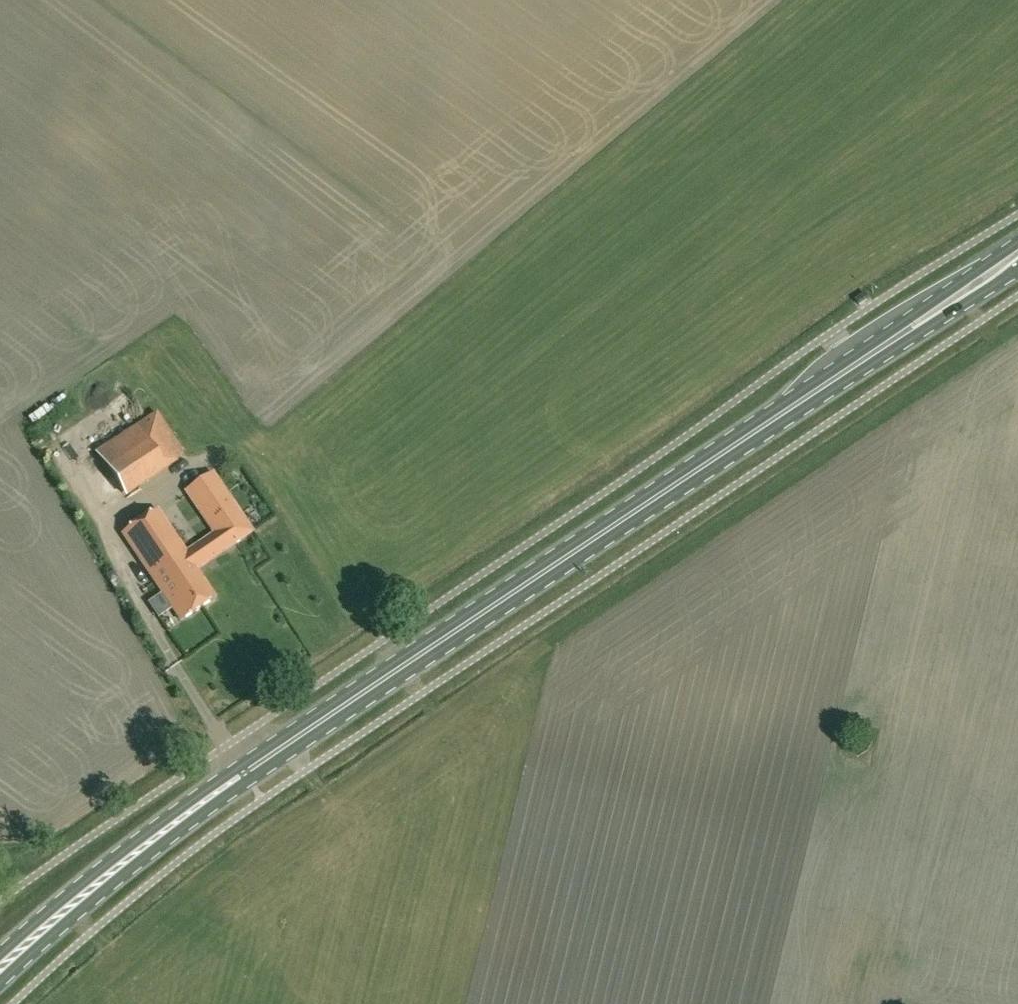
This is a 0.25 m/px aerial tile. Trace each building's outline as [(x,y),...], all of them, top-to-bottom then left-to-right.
[(220,440),(175,374),(117,413),(162,480),(220,440)] [(189,553),(159,512),(125,536),(182,622),(215,600),(196,571),(253,533),(214,475),(187,493),(215,535),(189,553)]
